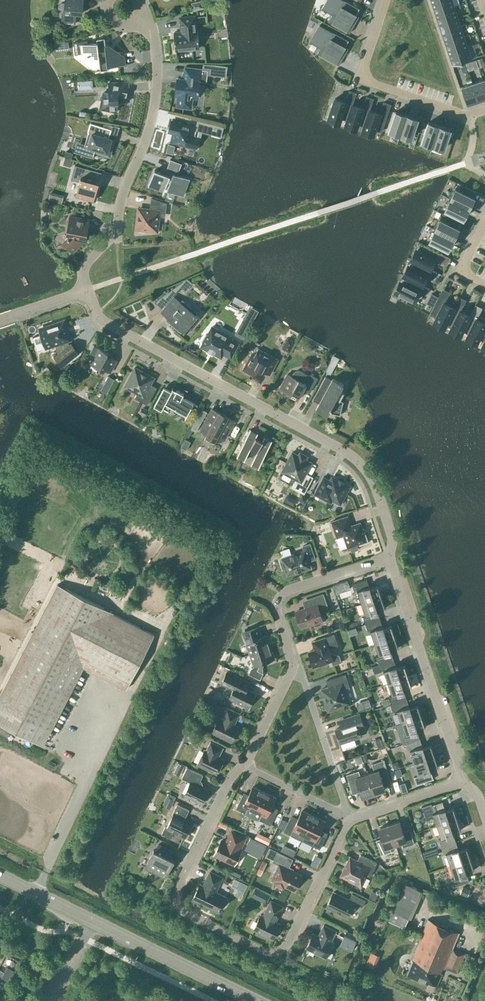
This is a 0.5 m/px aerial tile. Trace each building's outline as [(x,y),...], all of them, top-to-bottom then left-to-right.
[(58,5),(58,14),(60,17),(62,17),(62,22),(75,23),(76,13),(80,13),(80,8),(83,8),(84,0),(65,0),(65,4),(60,3),(58,5)] [(350,33),(354,25),(351,24),(359,8),(344,0),(343,0),(326,0),(321,9),(331,15),(328,21),(350,33)] [(431,3),(435,14),(454,7),(454,5),(452,0),(441,0),(431,3)] [(454,7),(435,14),(438,24),(458,17),(455,9),(461,7),(459,4),(454,6),(454,5),(454,7)] [(195,16),(180,17),(181,32),(174,33),(175,42),(176,50),(199,48),(198,40),(199,40),(198,30),(197,30),(195,16)] [(461,26),(458,17),(438,24),(442,34),(461,28),(462,29),(467,27),(466,24),(461,26)] [(159,21),(159,32),(171,32),(172,22),(159,21)] [(317,53),(339,65),(343,57),(340,56),(345,46),(349,40),(348,40),(334,32),(333,32),(319,25),(310,41),(321,47),(317,53)] [(464,36),(462,29),(461,28),(442,34),(445,44),(465,38),(465,39),(471,37),(470,34),(464,36)] [(88,57),(98,65),(100,64),(100,71),(108,70),(108,66),(132,63),(124,64),(122,51),(115,52),(115,51),(113,50),(110,50),(110,47),(107,45),(106,45),(105,38),(97,39),(97,42),(88,43),(87,41),(73,42),(75,54),(88,53),(88,57)] [(468,46),(465,39),(465,38),(445,44),(449,55),(468,48),(469,50),(480,46),(479,43),(468,46)] [(472,59),(469,50),(468,48),(449,55),(452,65),(472,59)] [(204,64),(203,69),(208,70),(208,71),(214,72),(213,74),(225,75),(226,66),(214,64),(204,64)] [(177,78),(175,95),(178,96),(177,106),(191,108),(192,97),(198,98),(200,82),(207,82),(208,71),(208,70),(185,67),(185,68),(187,68),(186,75),(184,79),(177,78)] [(93,88),(93,80),(77,80),(78,89),(93,88)] [(472,83),(478,101),(484,98),(484,86),(483,80),(472,83)] [(129,101),(128,82),(109,83),(109,93),(104,92),(100,108),(117,112),(119,101),(129,101)] [(478,101),(472,83),(462,87),(468,104),(478,101)] [(335,98),(328,117),(340,121),(341,117),(347,119),(352,104),(356,92),(349,90),(345,101),(335,98)] [(347,119),(345,123),(357,127),(358,123),(364,125),(369,110),(374,97),(366,95),(362,107),(352,104),(347,119)] [(364,125),(363,129),(374,133),(376,129),(381,130),(382,131),(387,115),(391,103),(383,101),(379,113),(369,110),(364,125)] [(389,130),(400,134),(407,114),(396,111),(389,130)] [(407,114),(400,134),(411,137),(417,118),(407,114)] [(176,122),(171,121),(168,131),(174,133),(171,142),(196,148),(198,137),(193,136),(196,127),(184,124),(185,122),(177,120),(176,122)] [(433,145),(439,125),(429,122),(422,141),(433,145)] [(109,138),(111,129),(91,123),(88,132),(85,144),(77,141),(74,151),(93,157),(95,151),(110,156),(113,145),(110,144),(112,138),(109,138)] [(221,136),(223,126),(215,125),(213,134),(221,136)] [(450,129),(439,125),(433,145),(443,148),(450,129)] [(66,154),(65,167),(73,168),(73,155),(66,154)] [(177,175),(182,163),(170,159),(165,174),(155,170),(149,186),(163,191),(165,188),(183,195),(189,179),(177,175)] [(101,173),(102,172),(75,165),(71,179),(79,181),(76,195),(94,200),(98,186),(95,186),(99,172),(101,173)] [(450,198),(469,207),(474,197),(455,188),(450,198)] [(51,195),(49,203),(63,206),(65,197),(51,195)] [(148,229),(147,231),(158,232),(159,221),(158,221),(159,211),(166,211),(167,203),(151,198),(150,210),(139,208),(137,228),(148,229)] [(464,218),(469,207),(450,198),(445,208),(464,218)] [(86,237),(89,220),(70,216),(67,232),(71,233),(71,234),(63,242),(73,252),(84,240),(86,237)] [(440,219),(435,229),(453,238),(458,228),(440,219)] [(453,238),(435,229),(430,239),(448,248),(453,238)] [(450,258),(439,252),(424,245),(424,246),(425,246),(422,251),(418,249),(412,260),(416,262),(424,266),(431,269),(436,259),(447,264),(450,258)] [(431,269),(424,266),(416,262),(414,267),(410,265),(404,276),(408,278),(423,285),(428,275),(433,278),(436,271),(431,269)] [(396,292),(402,295),(415,301),(420,291),(425,294),(428,288),(423,285),(408,278),(406,283),(402,281),(396,292)] [(181,286),(179,284),(155,302),(162,308),(181,286)] [(434,320),(441,323),(445,326),(447,322),(454,307),(444,302),(450,292),(443,288),(430,314),(431,314),(436,316),(434,320)] [(166,319),(181,332),(187,325),(191,328),(199,318),(196,315),(198,312),(182,299),(180,302),(174,297),(161,312),(167,317),(166,319)] [(451,328),(458,332),(461,334),(463,330),(471,315),(460,310),(466,300),(459,297),(454,307),(447,322),(453,324),(451,328)] [(474,340),(478,342),(480,338),(484,327),(484,323),(476,318),(482,308),(476,305),(471,315),(463,330),(469,332),(467,336),(474,340)] [(40,334),(32,337),(36,347),(48,342),(49,347),(52,346),(58,353),(53,356),(62,367),(80,352),(71,342),(69,343),(67,341),(70,339),(64,319),(38,328),(40,334)] [(203,343),(201,347),(208,351),(207,351),(214,355),(214,354),(220,357),(223,353),(231,357),(238,343),(230,339),(232,336),(222,331),(225,325),(216,320),(213,326),(208,335),(206,334),(202,342),(203,343)] [(296,341),(288,337),(282,348),(289,352),(296,341)] [(110,372),(117,360),(107,355),(108,353),(94,345),(90,353),(94,355),(90,363),(104,371),(105,369),(110,372)] [(259,368),(270,374),(278,359),(258,349),(254,356),(251,355),(243,370),(254,376),(259,368)] [(332,374),(340,359),(335,356),(327,372),(332,374)] [(69,368),(67,366),(59,372),(61,376),(69,368)] [(135,367),(124,386),(137,393),(135,397),(147,404),(156,388),(150,385),(154,377),(135,367)] [(290,395),(298,399),(303,388),(310,392),(318,378),(310,374),(310,375),(301,371),(300,370),(298,370),(296,371),(294,372),(293,374),(292,376),(288,374),(280,388),(291,393),(290,395)] [(108,376),(100,390),(106,393),(114,379),(108,376)] [(325,393),(316,409),(327,415),(328,412),(340,415),(344,401),(340,399),(345,391),(341,389),(344,384),(333,378),(332,380),(325,376),(318,389),(325,393)] [(193,404),(197,406),(198,405),(182,397),(184,393),(173,388),(170,392),(163,388),(154,405),(155,405),(155,404),(168,411),(168,410),(167,410),(170,405),(187,414),(185,417),(186,417),(193,404)] [(207,411),(202,408),(195,421),(200,424),(207,411)] [(219,441),(224,439),(234,421),(212,409),(202,427),(204,433),(207,435),(206,437),(214,441),(215,439),(219,441)] [(250,429),(237,453),(245,456),(243,460),(250,464),(252,461),(259,464),(272,441),(264,437),(262,441),(255,438),(258,433),(250,429)] [(306,473),(312,462),(292,452),(282,471),(296,479),(292,487),(304,493),(313,477),(306,473)] [(330,480),(323,477),(314,494),(328,501),(330,498),(340,503),(349,486),(332,477),(330,480)] [(358,549),(356,545),(359,544),(360,545),(368,542),(366,534),(364,534),(360,522),(351,525),(348,516),(331,521),(337,537),(343,535),(348,548),(350,547),(352,551),(358,549)] [(282,560),(280,561),(283,569),(285,568),(287,574),(310,567),(308,561),(315,559),(310,543),(303,546),(304,550),(282,558),(282,560)] [(361,603),(381,596),(378,586),(370,588),(367,579),(352,584),(354,591),(357,591),(361,603)] [(0,696),(0,733),(8,737),(12,728),(44,745),(84,667),(126,689),(154,634),(112,613),(112,612),(58,584),(0,696)] [(321,620),(323,620),(319,610),(328,607),(323,593),(307,599),(310,607),(296,612),(301,627),(313,623),(314,624),(316,625),(320,624),(321,622),(321,620)] [(365,624),(380,619),(377,610),(385,607),(381,596),(361,603),(365,616),(363,617),(365,624)] [(375,643),(395,636),(391,626),(383,628),(380,619),(365,624),(368,631),(370,630),(375,643)] [(245,638),(250,653),(269,647),(268,642),(269,641),(267,635),(255,639),(253,635),(259,633),(257,627),(245,631),(247,637),(245,638)] [(323,647),(309,652),(314,667),(332,661),(333,665),(342,662),(339,654),(330,652),(329,648),(338,645),(334,634),(320,639),(323,647)] [(376,656),(379,664),(394,659),(391,650),(398,647),(395,636),(375,643),(379,656),(376,656)] [(271,653),(269,647),(250,653),(254,665),(252,668),(252,667),(248,674),(260,679),(263,673),(257,670),(261,663),(275,658),(273,652),(271,653)] [(374,673),(384,670),(388,683),(408,676),(404,665),(397,668),(394,659),(379,664),(372,666),(374,673)] [(242,679),(227,671),(221,683),(233,689),(229,698),(248,707),(255,693),(239,685),(242,679)] [(334,710),(333,708),(349,703),(345,689),(350,688),(345,674),(326,680),(328,687),(321,689),(326,703),(325,704),(328,712),(334,710)] [(389,696),(392,703),(407,699),(404,689),(412,687),(408,676),(388,683),(392,695),(389,696)] [(397,710),(401,723),(421,716),(418,705),(410,708),(407,699),(392,704),(392,703),(390,704),(393,712),(397,710)] [(232,741),(239,727),(234,724),(239,714),(227,708),(222,718),(219,717),(212,732),(232,741)] [(341,728),(335,729),(340,743),(341,743),(343,750),(357,745),(354,738),(361,736),(358,728),(364,726),(360,712),(338,720),(341,728)] [(403,736),(405,743),(420,738),(417,729),(425,727),(421,716),(401,723),(405,735),(403,736)] [(410,750),(415,762),(435,756),(431,745),(423,748),(420,738),(405,743),(408,751),(410,750)] [(373,741),(375,747),(381,745),(379,739),(373,741)] [(217,772),(223,759),(218,757),(223,747),(210,741),(206,751),(204,750),(198,763),(217,772)] [(438,766),(435,756),(415,762),(419,775),(414,777),(417,784),(434,778),(430,769),(438,766)] [(367,774),(374,793),(385,789),(382,779),(389,777),(384,760),(372,764),(374,771),(367,774)] [(202,803),(208,790),(202,787),(202,786),(201,782),(200,781),(203,775),(187,767),(182,777),(191,782),(185,794),(202,803)] [(374,793),(367,774),(360,776),(359,771),(347,775),(351,789),(359,787),(362,797),(374,793)] [(250,816),(252,817),(264,792),(253,786),(248,797),(243,794),(236,808),(246,813),(250,816)] [(264,792),(252,817),(253,818),(259,819),(271,825),(277,811),(270,808),(275,797),(264,792)] [(437,825),(457,819),(454,808),(446,811),(443,801),(428,806),(430,814),(433,813),(437,825)] [(189,810),(177,804),(173,813),(174,813),(167,827),(165,826),(162,833),(171,838),(174,832),(185,837),(192,822),(185,819),(189,810)] [(290,818),(284,831),(295,837),(302,840),(304,834),(313,816),(302,810),(297,821),(290,818)] [(304,834),(302,840),(308,843),(320,849),(326,835),(320,832),(325,821),(313,816),(304,834)] [(439,839),(441,846),(456,841),(453,832),(461,829),(457,819),(437,825),(441,838),(439,839)] [(399,821),(389,825),(395,844),(401,842),(403,847),(414,843),(409,829),(403,831),(399,821)] [(390,846),(395,844),(389,825),(378,828),(382,838),(376,840),(381,855),(391,851),(390,846)] [(267,843),(269,836),(256,830),(253,836),(267,843)] [(226,843),(221,840),(215,854),(234,863),(241,850),(239,849),(245,838),(232,832),(226,843)] [(266,845),(250,837),(246,846),(262,853),(266,845)] [(446,853),(450,865),(470,858),(467,848),(459,850),(456,841),(441,846),(443,853),(446,853)] [(154,849),(145,867),(166,877),(174,859),(170,857),(173,851),(158,844),(155,850),(154,849)] [(266,855),(274,859),(276,855),(277,851),(270,848),(266,855)] [(425,858),(432,856),(430,850),(423,852),(425,858)] [(288,868),(293,859),(277,851),(276,855),(273,861),(279,864),(272,879),(275,881),(274,883),(283,888),(284,886),(294,890),(296,887),(298,886),(299,885),(300,882),(301,880),(300,878),(302,875),(288,868)] [(370,876),(377,863),(360,854),(357,861),(350,858),(341,875),(350,879),(349,880),(361,886),(367,874),(370,876)] [(474,869),(470,858),(450,865),(454,878),(452,879),(454,886),(469,881),(466,872),(474,869)] [(203,886),(200,884),(192,899),(217,911),(225,896),(215,891),(222,877),(210,871),(203,886)] [(235,877),(232,883),(238,886),(235,892),(241,895),(246,883),(235,877)] [(420,890),(405,883),(389,920),(405,927),(420,890)] [(349,900),(333,892),(326,907),(347,917),(354,903),(362,906),(365,900),(352,893),(349,900)] [(253,929),(273,939),(280,924),(274,921),(276,918),(277,918),(283,906),(271,900),(263,916),(261,914),(253,929)] [(405,963),(401,972),(428,983),(429,981),(436,984),(444,966),(456,971),(464,952),(452,947),(459,931),(428,918),(408,964),(405,963)] [(306,947),(326,957),(333,943),(330,942),(336,931),(324,925),(318,936),(313,934),(306,947)] [(358,937),(346,931),(343,938),(355,944),(358,937)] [(13,969),(7,966),(1,977),(7,980),(13,969)]
